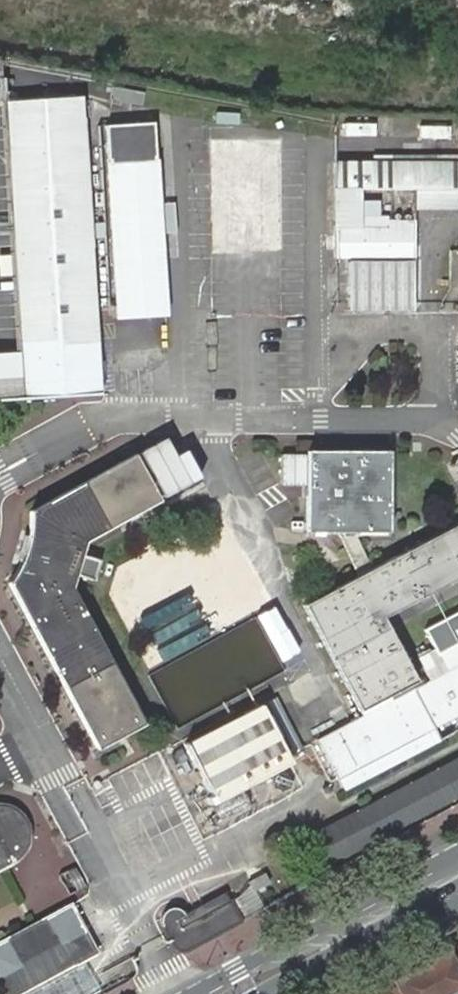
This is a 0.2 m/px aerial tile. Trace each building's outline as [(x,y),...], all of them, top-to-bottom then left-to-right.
[(3,102),(21,375),(23,398),(101,393),(91,245),(87,185),(80,98),(6,102),(3,102)] [(105,122),(116,278),(119,316),(166,312),(164,274),(153,119),(105,122)] [(334,163),(334,185),(334,258),(416,257),(416,246),(416,227),(415,221),(387,221),(387,227),(361,228),(360,191),(416,191),(416,205),(439,205),(457,204),(457,162),(334,163)] [(102,184),(87,185),(91,245),(106,245),(102,184)] [(416,282),(416,262),(394,262),(395,281),(416,282)] [(21,375),(0,376),(0,400),(23,398),(21,375)] [(307,532),(337,532),(354,533),(389,532),(389,452),(307,452),(307,487),(307,498),(307,532)] [(21,562),(10,584),(97,748),(142,724),(71,588),(75,574),(85,578),(94,580),(100,560),(82,554),(85,542),(160,500),(135,454),(31,511),(30,525),(27,547),(21,562)] [(360,575),(305,602),(360,709),(417,680),(384,616),(457,579),(457,525),(373,568),(360,575)] [(341,541),(360,575),(373,568),(359,542),(354,533),(337,532),(341,541)] [(420,686),(363,715),(355,718),(318,737),(337,775),(345,788),(457,729),(457,667),(420,686)] [(417,680),(360,709),(363,715),(420,686),(417,680)] [(291,761),(260,701),(181,741),(212,801),(291,761)] [(344,821),(307,840),(322,868),(457,797),(457,761),(344,821)] [(18,858),(25,850),(27,846),(29,835),(27,826),(19,813),(10,807),(6,806),(0,805),(0,868),(18,858)] [(247,918),(261,910),(253,896),(239,903),(240,905),(247,918)] [(178,950),(183,951),(184,951),(247,918),(240,905),(233,909),(229,902),(180,927),(176,919),(162,926),(173,947),(178,950)] [(0,942),(0,985),(5,993),(19,993),(96,953),(89,940),(70,906),(33,926),(0,942)] [(457,986),(457,945),(446,952),(393,980),(368,993),(443,993),(457,986)]
